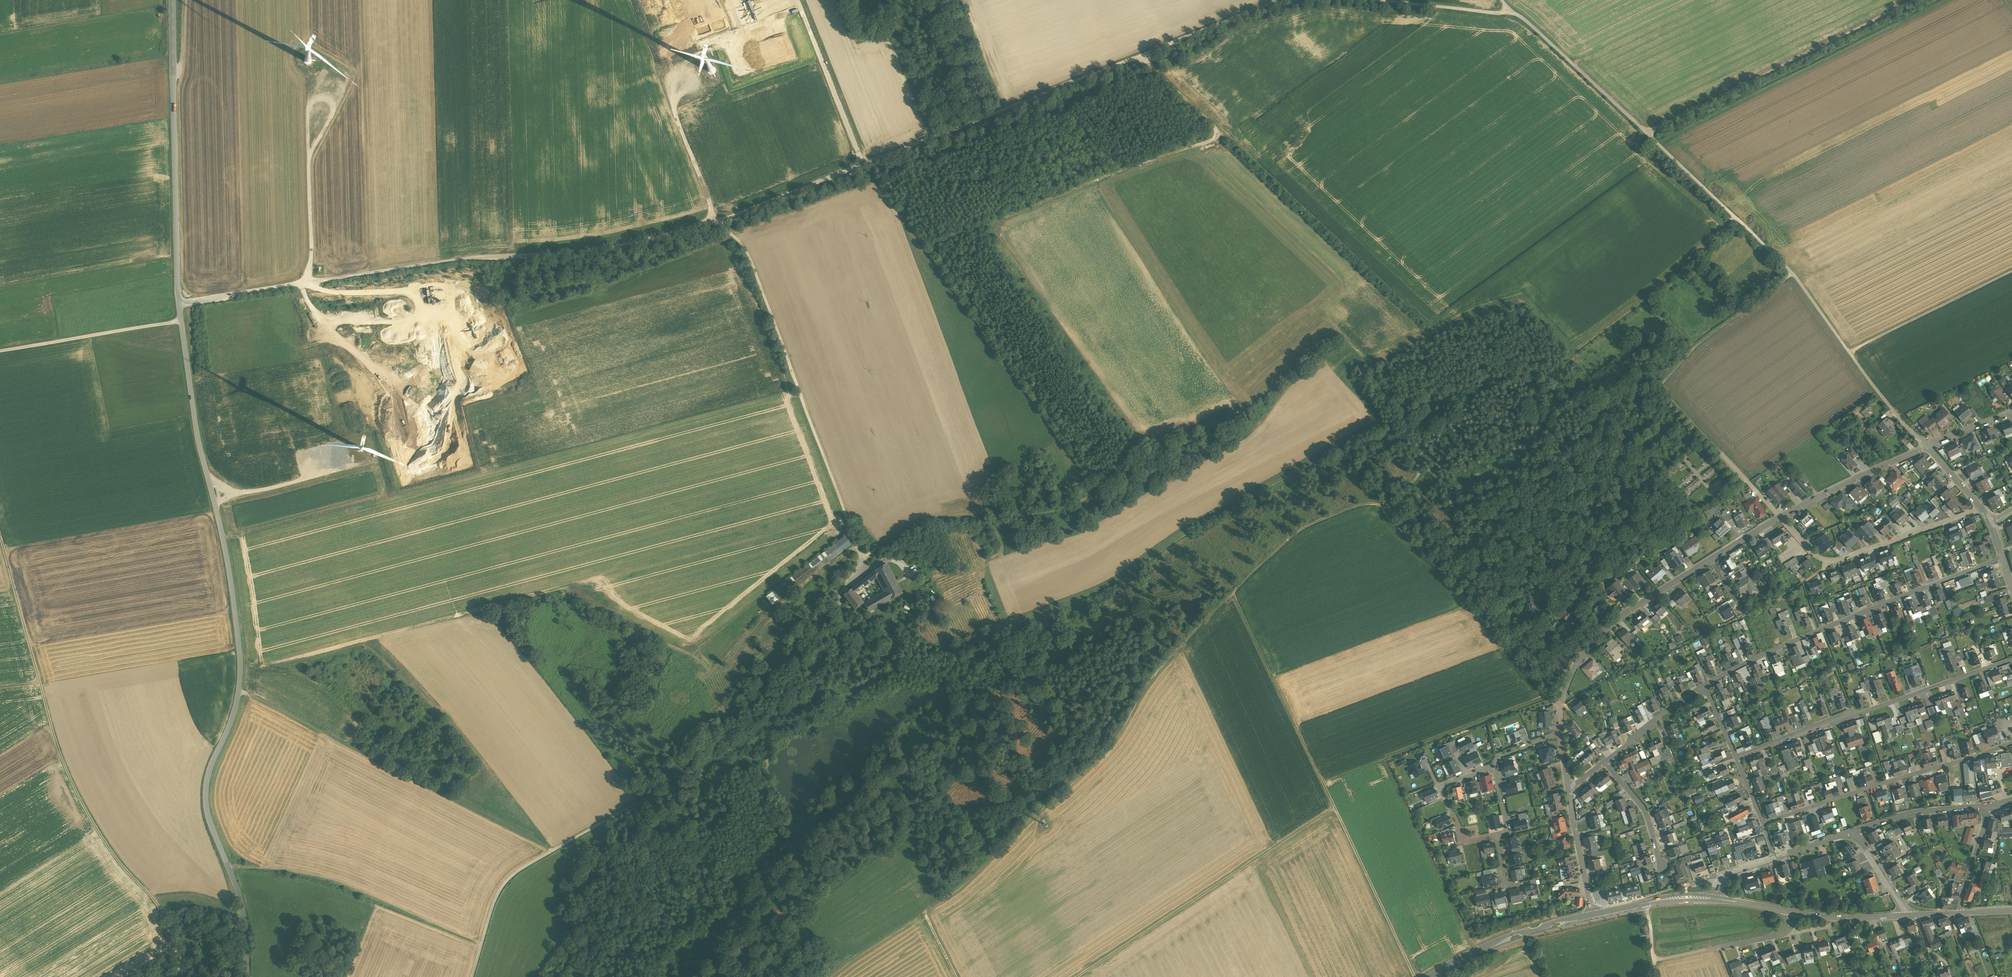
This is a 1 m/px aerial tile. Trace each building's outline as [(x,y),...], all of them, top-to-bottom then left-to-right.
[(1998,389),(1991,394),(1994,398),(1992,400),(1995,403),(1997,401),(1999,404),(2006,399),(2001,393),(1998,389)] [(1964,405),(1955,412),(1963,422),(1971,415),(1972,414),(1969,411),(1964,405)] [(1865,408),(1860,412),(1866,418),(1870,414),(1865,408)] [(1977,414),(1972,408),(1969,411),(1972,414),(1971,415),(1973,418),(1977,414)] [(1943,414),(1941,411),(1938,413),(1938,417),(1939,419),(1936,421),(1935,422),(1939,426),(1941,429),(1948,424),(1948,425),(1950,423),(1949,422),(1952,419),(1949,416),(1949,415),(1946,411),(1943,414)] [(1925,416),(1918,421),(1921,424),(1928,419),(1925,416)] [(1895,428),(1886,418),(1878,425),(1882,430),(1881,431),(1881,432),(1880,432),(1883,436),(1891,429),(1892,431),(1895,428)] [(1931,423),(1928,419),(1921,424),(1927,431),(1929,429),(1931,432),(1939,426),(1935,422),(1936,421),(1935,420),(1931,423)] [(2002,426),(2004,433),(2008,432),(2008,434),(2009,434),(2011,432),(2011,427),(2011,426),(2010,422),(2002,426)] [(1991,429),(1989,430),(1987,431),(1987,430),(1983,432),(1986,436),(1985,437),(1986,439),(1987,441),(1990,440),(1992,440),(1996,439),(1995,438),(1992,431),(1991,429)] [(1974,435),(1962,441),(1963,442),(1967,449),(1972,446),(1974,451),(1980,448),(1974,435)] [(1910,442),(1906,437),(1901,441),(1906,446),(1910,442)] [(1955,443),(1945,448),(1946,451),(1946,452),(1946,453),(1948,453),(1949,456),(1955,453),(1955,454),(1960,452),(1958,449),(1955,443)] [(1858,455),(1852,449),(1847,453),(1853,459),(1858,455)] [(1857,465),(1849,457),(1843,462),(1851,471),(1857,465)] [(1924,457),(1914,465),(1922,474),(1931,466),(1924,457)] [(1970,467),(1967,469),(1968,470),(1972,479),(1981,474),(1976,464),(1970,467)] [(1946,482),(1936,471),(1931,476),(1926,480),(1926,481),(1931,487),(1934,485),(1938,489),(1939,488),(1944,484),(1946,482)] [(1891,477),(1885,482),(1893,490),(1898,485),(1899,486),(1904,482),(1905,481),(1901,477),(1899,475),(1898,475),(1895,472),(1890,476),(1891,477)] [(1904,474),(1901,477),(1905,481),(1904,482),(1908,486),(1912,483),(1904,474)] [(1805,483),(1802,479),(1802,480),(1797,484),(1795,483),(1805,493),(1810,489),(1805,483)] [(1873,479),(1865,486),(1868,489),(1869,488),(1873,493),(1876,490),(1877,491),(1880,488),(1881,487),(1876,482),(1873,479)] [(1885,486),(1879,479),(1876,482),(1881,487),(1880,488),(1882,489),(1885,486)] [(1983,481),(1977,484),(1977,485),(1981,493),(1985,491),(1985,492),(1986,492),(1988,491),(1988,490),(1990,489),(1986,480),(1983,481)] [(1805,493),(1795,483),(1790,487),(1794,491),(1798,497),(1803,492),(1805,493)] [(1788,495),(1779,484),(1773,489),(1782,499),(1783,500),(1788,495)] [(1857,487),(1851,493),(1857,500),(1859,498),(1860,498),(1861,499),(1865,496),(1859,489),(1857,487)] [(1867,494),(1861,487),(1859,489),(1865,496),(1867,494)] [(1955,496),(1949,488),(1945,491),(1940,495),(1947,503),(1946,504),(1950,509),(1952,511),(1956,508),(1957,509),(1960,505),(1958,502),(1959,502),(1954,497),(1955,496)] [(1773,489),(1767,494),(1776,504),(1782,499),(1773,489)] [(1842,493),(1832,502),(1838,509),(1843,505),(1847,509),(1852,504),(1848,500),(1842,493)] [(1995,497),(1989,500),(1989,501),(1993,509),(1997,507),(1997,508),(1998,508),(2000,507),(2000,506),(2002,504),(1998,496),(1998,495),(1995,497)] [(1902,501),(1905,505),(1910,501),(1907,496),(1902,501)] [(1766,515),(1756,498),(1745,504),(1749,511),(1753,509),(1759,519),(1766,515)] [(1896,498),(1889,504),(1893,508),(1900,503),(1896,498)] [(1933,498),(1930,501),(1936,508),(1939,505),(1933,498)] [(1950,509),(1946,504),(1941,508),(1946,512),(1950,509)] [(1925,511),(1932,518),(1939,512),(1932,505),(1925,511)] [(1714,506),(1704,511),(1707,517),(1717,511),(1714,506)] [(1929,515),(1921,506),(1917,510),(1918,511),(1914,514),(1919,519),(1921,522),(1929,515)] [(1901,510),(1892,517),(1900,526),(1909,518),(1901,510)] [(1742,513),(1734,518),(1741,529),(1749,524),(1742,513)] [(1811,519),(1805,513),(1798,519),(1800,522),(1803,525),(1811,519)] [(1891,520),(1885,514),(1883,516),(1885,519),(1889,523),(1891,520)] [(1724,523),(1720,519),(1714,524),(1717,528),(1715,531),(1721,537),(1729,529),(1724,523)] [(1889,523),(1885,519),(1881,523),(1889,531),(1893,528),(1889,523)] [(1972,520),(1964,523),(1966,527),(1967,531),(1975,528),(1972,520)] [(1806,529),(1800,522),(1798,524),(1804,531),(1806,529)] [(1869,522),(1865,526),(1872,533),(1875,530),(1872,526),(1869,522)] [(1889,531),(1881,523),(1876,526),(1880,530),(1884,535),(1889,531)] [(1876,526),(1874,524),(1872,526),(1875,530),(1877,532),(1880,530),(1876,526)] [(1865,526),(1863,528),(1862,527),(1857,531),(1857,532),(1861,536),(1865,540),(1866,540),(1868,539),(1868,538),(1868,537),(1869,536),(1870,537),(1871,537),(1873,535),(1873,534),(1872,533),(1865,526)] [(1952,541),(1962,537),(1960,530),(1958,526),(1948,530),(1948,531),(1950,536),(1952,541)] [(1781,529),(1776,532),(1770,536),(1773,541),(1775,544),(1781,540),(1783,543),(1787,540),(1781,529)] [(1849,532),(1845,536),(1853,545),(1858,541),(1849,532)] [(1813,541),(1823,553),(1827,550),(1828,551),(1830,549),(1829,547),(1833,544),(1825,535),(1821,538),(1813,541)] [(846,536),(767,597),(773,605),(853,545),(846,536)] [(1849,549),(1853,545),(1845,536),(1841,539),(1843,542),(1849,549)] [(1693,542),(1683,548),(1686,554),(1688,553),(1690,556),(1693,553),(1693,552),(1697,549),(1700,553),(1703,551),(1702,548),(1696,537),(1691,540),(1693,542)] [(1765,541),(1754,548),(1758,555),(1769,548),(1767,544),(1765,541)] [(1982,545),(1976,547),(1977,551),(1980,558),(1986,555),(1983,549),(1982,545)] [(1728,554),(1730,557),(1741,553),(1740,549),(1728,554)] [(1890,549),(1884,552),(1888,563),(1894,560),(1893,558),(1890,549)] [(1674,552),(1666,557),(1674,569),(1682,563),(1676,554),(1675,552),(1674,552)] [(1884,552),(1878,554),(1881,562),(1882,565),(1888,563),(1884,552)] [(1967,552),(1960,555),(1964,565),(1970,563),(1967,552)] [(1872,556),(1866,558),(1870,569),(1876,567),(1875,564),(1872,556)] [(1795,563),(1798,561),(1796,557),(1784,564),(1787,568),(1790,567),(1795,563)] [(1735,569),(1729,558),(1721,563),(1728,574),(1732,571),(1735,569)] [(1866,558),(1860,561),(1862,567),(1864,572),(1870,569),(1866,558)] [(1809,559),(1800,565),(1802,568),(1804,566),(1805,567),(1807,570),(1813,566),(1809,559)] [(1949,560),(1944,562),(1948,572),(1955,569),(1951,559),(1949,560)] [(1856,570),(1853,562),(1850,564),(1847,565),(1852,577),(1858,574),(1856,570)] [(1799,569),(1795,563),(1790,567),(1793,573),(1799,569)] [(887,564),(875,571),(878,575),(887,592),(891,599),(904,594),(887,564)] [(1668,570),(1662,564),(1659,566),(1662,570),(1662,569),(1665,572),(1668,570)] [(1742,565),(1735,569),(1732,571),(1733,574),(1739,570),(1743,567),(1742,565)] [(1852,577),(1847,565),(1845,566),(1841,567),(1844,575),(1846,579),(1852,577)] [(1655,568),(1651,571),(1652,572),(1648,575),(1655,583),(1657,581),(1658,582),(1661,579),(1661,578),(1666,573),(1665,572),(1662,569),(1662,570),(1659,566),(1656,569),(1655,568)] [(1933,566),(1926,568),(1930,579),(1937,576),(1933,566)] [(1739,570),(1733,574),(1737,580),(1739,578),(1743,576),(1739,570)] [(1913,570),(1905,573),(1906,576),(1908,582),(1913,580),(1911,574),(1917,572),(1916,570),(1914,571),(1913,570)] [(1994,570),(1986,573),(1988,578),(1989,581),(1997,578),(1994,570)] [(875,571),(865,579),(868,583),(878,575),(875,571)] [(1709,571),(1699,577),(1705,588),(1715,582),(1716,581),(1709,571)] [(1836,571),(1829,574),(1833,583),(1837,581),(1837,579),(1839,578),(1836,571)] [(1917,572),(1911,574),(1913,580),(1915,585),(1921,583),(1917,572)] [(1637,573),(1628,581),(1630,584),(1629,584),(1632,587),(1633,587),(1636,591),(1642,586),(1641,585),(1645,582),(1637,573)] [(1741,581),(1735,585),(1740,592),(1748,587),(1753,595),(1758,592),(1749,577),(1745,579),(1741,581)] [(1969,577),(1959,580),(1961,587),(1971,583),(1969,577)] [(1997,578),(1989,581),(1990,585),(1992,589),(2000,586),(1997,578)] [(865,579),(852,589),(855,593),(857,591),(858,591),(868,583),(865,579)] [(1626,579),(1623,581),(1630,590),(1632,587),(1629,584),(1630,584),(1628,581),(1626,579)] [(1820,581),(1809,585),(1812,593),(1815,591),(1816,593),(1820,592),(1819,590),(1822,589),(1823,589),(1820,582),(1820,581)] [(1617,582),(1609,588),(1612,591),(1609,593),(1612,597),(1615,595),(1620,601),(1624,598),(1623,597),(1627,594),(1619,584),(1617,582)] [(1715,582),(1705,588),(1707,590),(1712,587),(1717,584),(1715,582)] [(1899,582),(1891,585),(1894,594),(1901,591),(1900,587),(1901,586),(1899,582)] [(1713,590),(1711,591),(1712,591),(1717,600),(1724,595),(1719,586),(1713,590)] [(1881,587),(1872,591),(1877,601),(1884,598),(1882,594),(1884,594),(1882,589),(1881,587)] [(855,593),(852,589),(844,595),(855,609),(862,603),(855,593)] [(1940,589),(1934,591),(1937,600),(1938,602),(1944,600),(1944,599),(1943,596),(1940,589)] [(1683,590),(1681,592),(1678,592),(1678,595),(1677,596),(1674,598),(1678,603),(1679,605),(1682,603),(1685,603),(1690,599),(1687,595),(1687,593),(1685,593),(1683,590)] [(887,592),(864,604),(869,611),(891,599),(887,592)] [(1539,594),(1525,597),(1527,603),(1535,601),(1535,602),(1540,601),(1539,594)] [(1926,595),(1919,597),(1923,606),(1923,607),(1930,605),(1926,595)] [(1862,597),(1856,600),(1859,608),(1866,605),(1865,601),(1866,601),(1864,596),(1862,597)] [(1674,598),(1668,603),(1672,608),(1678,603),(1674,598)] [(1953,598),(1949,600),(1951,607),(1959,604),(1956,598),(1953,600),(1953,598)] [(2004,598),(1996,601),(1998,609),(2006,606),(2004,598)] [(1913,600),(1905,603),(1908,609),(1910,614),(1913,613),(1913,614),(1918,612),(1917,609),(1918,608),(1916,603),(1915,604),(1913,600)] [(1535,601),(1527,603),(1530,620),(1539,618),(1535,602),(1535,601)] [(1594,602),(1588,607),(1591,612),(1595,609),(1598,606),(1594,602)] [(1666,611),(1660,602),(1653,608),(1657,614),(1659,616),(1666,611)] [(1847,603),(1838,607),(1842,615),(1849,612),(1847,608),(1849,608),(1847,603)] [(1724,607),(1720,609),(1720,610),(1725,618),(1730,615),(1731,617),(1736,614),(1729,604),(1724,607)] [(1603,611),(1598,606),(1595,609),(1599,614),(1603,611)] [(1898,606),(1891,609),(1894,617),(1903,614),(1901,609),(1900,610),(1898,606)] [(1931,608),(1929,609),(1933,620),(1939,618),(1938,615),(1939,615),(1935,606),(1931,608)] [(2006,606),(1998,609),(2001,617),(2009,614),(2006,606)] [(1572,607),(1563,615),(1568,620),(1571,618),(1572,619),(1575,617),(1574,615),(1577,613),(1572,607)] [(1829,608),(1824,610),(1825,612),(1821,614),(1824,622),(1832,619),(1830,615),(1831,615),(1831,614),(1829,608)] [(1908,609),(1903,611),(1908,622),(1913,620),(1910,614),(1908,609)] [(1781,619),(1782,623),(1786,621),(1785,619),(1789,617),(1791,616),(1788,610),(1778,614),(1780,620),(1781,619)] [(1800,610),(1795,612),(1799,622),(1801,621),(1801,620),(1804,619),(1802,614),(1800,610)] [(1884,616),(1882,612),(1875,615),(1878,624),(1880,628),(1889,625),(1885,616),(1884,616)] [(1644,613),(1635,621),(1637,624),(1641,628),(1646,624),(1649,627),(1652,624),(1653,624),(1650,620),(1644,613)] [(1657,614),(1653,617),(1653,618),(1656,622),(1661,618),(1659,616),(1657,614)] [(1804,619),(1801,620),(1801,621),(1804,627),(1811,624),(1808,617),(1804,619)] [(1781,629),(1788,626),(1786,621),(1782,623),(1781,619),(1780,620),(1776,622),(1779,629),(1781,629)] [(1867,619),(1860,622),(1864,630),(1871,627),(1872,626),(1870,622),(1869,623),(1867,619)] [(1732,624),(1735,632),(1740,629),(1737,622),(1732,624)] [(1853,629),(1852,625),(1845,628),(1848,636),(1850,641),(1851,641),(1859,637),(1855,628),(1853,629)] [(1788,626),(1781,629),(1784,636),(1791,633),(1788,626)] [(1871,627),(1864,630),(1866,635),(1873,633),(1873,632),(1871,627)] [(1625,629),(1618,635),(1624,641),(1627,645),(1634,640),(1634,639),(1631,635),(1630,634),(1630,633),(1629,633),(1625,629)] [(1836,632),(1829,634),(1832,643),(1837,641),(1841,639),(1839,635),(1837,635),(1836,632)] [(1816,637),(1810,640),(1813,647),(1816,646),(1819,645),(1819,644),(1816,637)] [(1748,644),(1750,643),(1748,638),(1739,642),(1737,638),(1733,640),(1737,649),(1741,647),(1748,644)] [(1613,639),(1608,644),(1609,646),(1606,649),(1608,651),(1605,653),(1607,655),(1610,653),(1613,656),(1613,657),(1614,656),(1617,659),(1622,655),(1619,652),(1622,650),(1613,639)] [(1748,644),(1741,647),(1742,649),(1745,654),(1751,651),(1748,644)] [(1953,645),(1943,649),(1944,654),(1943,655),(1947,666),(1948,665),(1951,672),(1958,670),(1955,663),(1952,655),(1956,654),(1953,645)] [(1797,646),(1790,649),(1793,656),(1800,653),(1797,646)] [(1729,647),(1720,651),(1722,656),(1729,653),(1731,652),(1729,647)] [(1562,649),(1558,654),(1568,662),(1572,657),(1566,652),(1564,650),(1562,649)] [(1814,653),(1812,649),(1806,651),(1809,659),(1811,659),(1811,656),(1814,654),(1814,653)] [(1975,649),(1965,653),(1967,659),(1970,658),(1970,656),(1976,653),(1975,649)] [(1994,650),(1985,653),(1988,661),(1996,658),(1994,650)] [(1698,655),(1702,665),(1710,661),(1707,656),(1704,658),(1702,653),(1698,655)] [(1729,653),(1722,656),(1725,663),(1732,660),(1729,653)] [(1793,656),(1791,656),(1796,667),(1801,665),(1800,664),(1804,662),(1802,657),(1802,658),(1800,653),(1793,656)] [(1976,653),(1970,656),(1970,658),(1973,666),(1980,664),(1976,653)] [(1557,661),(1565,668),(1569,663),(1568,662),(1558,654),(1554,659),(1555,659),(1557,661)] [(1777,654),(1770,657),(1774,665),(1780,662),(1777,654)] [(1593,660),(1583,669),(1589,676),(1592,679),(1597,675),(1594,671),(1599,667),(1596,664),(1593,660)] [(1706,663),(1703,665),(1706,672),(1713,669),(1710,662),(1709,662),(1706,663)] [(1774,665),(1772,665),(1776,674),(1784,670),(1780,662),(1774,665)] [(1848,670),(1855,668),(1853,662),(1846,664),(1848,670)] [(1761,670),(1757,664),(1751,667),(1753,671),(1754,674),(1757,672),(1760,671),(1761,670)] [(1549,671),(1558,679),(1562,674),(1554,667),(1552,665),(1551,665),(1547,670),(1549,671)] [(1909,675),(1910,678),(1917,676),(1920,675),(1917,666),(1907,669),(1906,667),(1903,668),(1905,676),(1909,675)] [(1696,669),(1686,673),(1689,678),(1692,676),(1698,673),(1696,669)] [(1998,670),(1990,673),(1992,676),(1994,682),(1995,681),(2001,679),(1998,670)] [(1558,679),(1549,671),(1545,676),(1546,677),(1548,679),(1556,685),(1560,680),(1558,679)] [(1891,685),(1898,683),(1894,671),(1886,674),(1890,683),(1891,683),(1891,685)] [(1698,673),(1692,676),(1695,683),(1702,680),(1698,673)] [(1739,673),(1732,676),(1736,683),(1742,680),(1739,673)] [(1685,680),(1683,675),(1673,680),(1674,681),(1676,680),(1679,685),(1682,683),(1681,681),(1685,680)] [(1917,676),(1910,678),(1913,686),(1920,683),(1917,676)] [(1992,676),(1987,678),(1990,686),(1996,684),(1995,681),(1994,682),(1992,676)] [(1742,680),(1736,683),(1741,693),(1743,691),(1743,690),(1748,687),(1746,684),(1744,685),(1742,680)] [(1870,683),(1872,689),(1875,699),(1882,696),(1880,690),(1881,689),(1878,680),(1870,683)] [(1984,681),(1977,683),(1980,694),(1987,692),(1984,681)] [(1679,685),(1676,686),(1679,693),(1686,690),(1682,683),(1679,685)] [(1720,683),(1713,686),(1717,693),(1720,691),(1723,690),(1723,689),(1720,683)] [(1898,683),(1891,685),(1894,692),(1901,690),(1898,683)] [(1967,686),(1960,689),(1964,699),(1971,697),(1967,686)] [(1666,687),(1661,689),(1666,700),(1671,697),(1668,691),(1666,687)] [(1666,700),(1661,689),(1657,691),(1656,691),(1658,696),(1661,702),(1666,700)] [(1720,691),(1717,693),(1718,695),(1717,696),(1719,699),(1720,699),(1722,702),(1728,698),(1726,694),(1723,696),(1720,691)] [(1953,691),(1947,694),(1950,701),(1956,699),(1953,691)] [(1947,694),(1940,696),(1943,703),(1946,702),(1950,701),(1947,694)] [(1940,696),(1934,698),(1936,705),(1939,704),(1943,703),(1940,696)] [(1728,698),(1722,702),(1725,708),(1727,707),(1726,706),(1731,704),(1728,698)] [(1859,700),(1855,701),(1858,708),(1865,706),(1863,698),(1862,698),(1859,700)] [(1840,701),(1837,702),(1839,709),(1846,707),(1844,700),(1843,700),(1840,701)] [(1580,702),(1573,707),(1579,715),(1586,709),(1580,702)] [(1922,702),(1917,704),(1920,711),(1921,713),(1926,711),(1922,702)] [(1651,705),(1648,706),(1651,713),(1658,710),(1657,707),(1655,703),(1651,705)] [(1917,704),(1911,706),(1913,714),(1915,720),(1918,719),(1918,718),(1916,712),(1920,711),(1917,704)] [(1821,708),(1818,709),(1820,716),(1827,714),(1824,706),(1824,707),(1821,708)] [(1911,706),(1904,708),(1907,716),(1910,715),(1913,714),(1911,706)] [(1933,707),(1927,709),(1929,715),(1935,713),(1933,707)] [(1701,711),(1700,711),(1702,714),(1703,717),(1710,714),(1707,708),(1701,711)] [(1542,712),(1540,712),(1541,723),(1543,722),(1544,727),(1550,726),(1552,726),(1550,711),(1548,712),(1542,712)] [(1637,715),(1634,717),(1638,724),(1644,721),(1642,715),(1641,713),(1641,714),(1637,715)] [(1801,715),(1798,716),(1801,723),(1808,720),(1805,713),(1801,715)] [(1889,729),(1893,728),(1890,722),(1891,722),(1889,714),(1882,716),(1882,717),(1885,724),(1887,730),(1889,729)] [(1795,715),(1789,717),(1792,723),(1798,721),(1795,715)] [(1736,716),(1728,719),(1731,728),(1739,724),(1736,716)] [(1785,716),(1779,718),(1784,730),(1790,728),(1787,719),(1785,716)] [(1768,717),(1763,718),(1763,720),(1764,722),(1765,722),(1768,729),(1772,727),(1771,725),(1770,722),(1768,717)] [(1882,717),(1875,719),(1878,726),(1882,725),(1885,724),(1882,717)] [(1773,721),(1774,724),(1778,732),(1784,730),(1779,718),(1773,721)] [(1705,720),(1699,723),(1702,731),(1703,730),(1708,728),(1706,725),(1707,725),(1705,720)] [(1763,720),(1757,723),(1761,732),(1768,729),(1765,722),(1764,722),(1763,720)] [(1931,720),(1925,722),(1927,728),(1933,726),(1931,720)] [(1855,721),(1849,723),(1854,736),(1857,735),(1855,729),(1858,728),(1855,721)] [(1581,733),(1573,722),(1570,724),(1571,725),(1568,727),(1568,728),(1571,732),(1575,736),(1576,737),(1581,733)] [(1707,725),(1706,725),(1708,728),(1709,731),(1709,732),(1716,729),(1713,722),(1707,725)] [(1629,723),(1623,726),(1624,729),(1626,733),(1633,730),(1630,725),(1629,723)] [(1675,723),(1671,725),(1672,726),(1666,728),(1670,736),(1676,733),(1677,734),(1679,733),(1679,731),(1679,730),(1678,730),(1675,723)] [(1849,723),(1842,725),(1845,733),(1848,732),(1850,738),(1854,737),(1854,736),(1849,723)] [(1901,725),(1895,727),(1896,730),(1897,733),(1903,731),(1901,725)] [(1987,730),(1984,732),(1988,741),(1989,745),(2000,740),(1997,733),(1995,727),(1987,730)] [(1527,735),(1525,728),(1517,730),(1518,732),(1520,738),(1527,735)] [(1738,731),(1740,735),(1740,736),(1740,737),(1741,740),(1742,740),(1742,741),(1749,738),(1748,735),(1746,732),(1744,728),(1738,731)] [(1768,729),(1761,732),(1765,739),(1771,736),(1768,729)] [(1615,730),(1608,733),(1609,737),(1611,740),(1618,737),(1615,730)] [(1518,732),(1510,735),(1513,744),(1521,741),(1520,738),(1518,732)] [(1824,732),(1818,734),(1823,747),(1826,746),(1824,740),(1827,739),(1824,732)] [(1983,732),(1977,735),(1980,744),(1988,741),(1984,732),(1983,732)] [(1608,733),(1600,737),(1603,744),(1605,743),(1604,740),(1609,737),(1608,733)] [(1818,734),(1811,736),(1814,744),(1817,742),(1820,748),(1823,747),(1818,734)] [(1857,735),(1854,736),(1854,737),(1857,745),(1860,744),(1860,745),(1864,744),(1860,734),(1857,735)] [(1618,737),(1611,740),(1612,743),(1614,746),(1621,743),(1618,737)] [(1854,737),(1850,738),(1846,739),(1846,740),(1849,748),(1857,745),(1854,737)] [(1470,738),(1459,744),(1462,752),(1474,746),(1470,738)] [(1715,738),(1708,740),(1709,743),(1710,747),(1717,744),(1715,738)] [(1749,738),(1742,741),(1745,748),(1752,745),(1749,738)] [(1660,739),(1654,742),(1657,749),(1660,748),(1664,746),(1660,739)] [(1800,740),(1793,743),(1796,750),(1797,752),(1803,750),(1800,740)] [(1454,741),(1444,745),(1445,748),(1448,747),(1450,750),(1451,750),(1451,749),(1456,746),(1454,741)] [(1972,741),(1962,744),(1964,755),(1974,752),(1972,741)] [(1654,742),(1648,745),(1651,752),(1654,750),(1657,749),(1654,742)] [(1814,744),(1812,744),(1814,751),(1815,753),(1824,751),(1823,747),(1820,748),(1817,742),(1814,744)] [(1544,743),(1537,746),(1539,752),(1540,752),(1540,751),(1547,749),(1544,743)] [(1793,743),(1787,745),(1792,759),(1795,757),(1792,751),(1796,750),(1793,743)] [(1831,744),(1826,746),(1823,747),(1826,756),(1834,753),(1831,744)] [(1787,745),(1780,747),(1783,755),(1787,753),(1789,760),(1792,759),(1787,745)] [(1952,747),(1949,748),(1949,751),(1951,758),(1958,756),(1956,746),(1952,747)] [(1450,750),(1448,747),(1445,748),(1435,752),(1437,756),(1439,756),(1441,760),(1452,755),(1450,750)] [(1934,747),(1930,749),(1930,748),(1926,749),(1927,753),(1930,752),(1932,758),(1936,757),(1936,758),(1937,757),(1934,747)] [(1547,749),(1540,751),(1540,752),(1543,758),(1541,759),(1543,764),(1548,762),(1548,761),(1554,759),(1553,755),(1554,755),(1553,751),(1551,751),(1550,748),(1547,749)] [(1663,753),(1660,754),(1662,759),(1663,762),(1666,761),(1667,764),(1675,761),(1673,758),(1670,750),(1668,751),(1667,749),(1663,750),(1664,752),(1663,753)] [(1591,750),(1585,754),(1591,761),(1596,756),(1591,750)] [(1636,750),(1630,753),(1633,760),(1636,759),(1639,757),(1636,750)] [(1723,759),(1721,752),(1713,755),(1713,754),(1711,755),(1710,751),(1699,755),(1701,761),(1704,760),(1704,762),(1709,760),(1711,763),(1723,759)] [(1425,752),(1418,755),(1420,761),(1428,758),(1425,752)] [(1469,756),(1464,758),(1469,768),(1475,766),(1480,763),(1482,762),(1477,752),(1469,756)] [(1630,753),(1623,756),(1625,759),(1626,763),(1630,761),(1633,760),(1630,753)] [(1792,759),(1789,760),(1787,753),(1783,755),(1785,761),(1786,761),(1789,769),(1795,767),(1792,759)] [(2001,754),(2002,761),(1999,762),(2000,767),(2000,768),(2011,767),(2011,759),(2010,753),(2001,754)] [(1585,754),(1580,758),(1585,765),(1591,761),(1585,754)] [(1660,754),(1657,756),(1649,759),(1652,766),(1662,761),(1661,759),(1662,759),(1660,754)] [(1763,754),(1756,756),(1759,763),(1762,762),(1765,761),(1763,754)] [(1756,756),(1749,758),(1752,766),(1756,764),(1759,763),(1756,756)] [(1995,756),(1989,757),(1990,759),(1985,759),(1986,765),(1986,769),(1991,768),(1996,767),(1995,756)] [(1932,758),(1929,759),(1931,766),(1938,765),(1936,758),(1936,757),(1932,758)] [(1809,758),(1803,761),(1805,766),(1808,765),(1809,767),(1812,766),(1809,758)] [(1625,759),(1618,762),(1622,770),(1628,767),(1626,763),(1625,759)] [(1929,759),(1926,760),(1925,760),(1922,761),(1924,768),(1931,766),(1929,759)] [(1454,760),(1446,764),(1451,774),(1454,772),(1459,770),(1454,760)] [(1507,760),(1506,762),(1504,762),(1505,766),(1502,767),(1503,773),(1505,772),(1513,770),(1515,770),(1513,760),(1511,761),(1509,760),(1507,760)] [(1648,760),(1639,764),(1639,765),(1636,766),(1637,768),(1639,773),(1651,768),(1648,760)] [(1980,761),(1973,762),(1973,763),(1974,772),(1981,771),(1980,765),(1980,761)] [(1418,762),(1410,766),(1412,769),(1411,770),(1413,774),(1414,773),(1416,777),(1424,774),(1418,762)] [(1965,784),(1975,783),(1974,772),(1973,763),(1963,764),(1965,784)] [(1722,775),(1729,772),(1726,765),(1712,772),(1711,769),(1707,771),(1711,779),(1716,777),(1714,774),(1715,774),(1720,772),(1722,775)] [(1785,765),(1780,766),(1777,767),(1781,778),(1789,775),(1785,765)] [(1902,767),(1899,768),(1901,775),(1908,773),(1905,766),(1902,767)] [(1538,772),(1538,773),(1538,774),(1538,776),(1539,776),(1541,781),(1552,777),(1549,768),(1544,770),(1538,772)] [(1632,770),(1630,771),(1633,777),(1639,774),(1639,773),(1637,768),(1632,770)] [(1896,769),(1892,770),(1894,777),(1901,775),(1899,768),(1896,769)] [(1606,773),(1600,777),(1605,784),(1611,779),(1606,773)] [(1639,774),(1633,777),(1635,782),(1642,779),(1639,774)] [(1515,776),(1509,777),(1511,784),(1516,783),(1519,782),(1518,775),(1515,776)] [(1945,775),(1937,777),(1939,784),(1941,791),(1946,789),(1944,781),(1946,780),(1945,775)] [(1490,776),(1486,777),(1485,776),(1484,777),(1483,777),(1481,778),(1481,781),(1483,789),(1483,790),(1486,790),(1487,791),(1493,790),(1490,776)] [(1868,777),(1865,778),(1868,786),(1874,783),(1872,776),(1868,777)] [(1552,777),(1541,781),(1542,786),(1543,788),(1544,789),(1550,787),(1555,785),(1552,777)] [(1600,777),(1594,781),(1600,788),(1605,784),(1600,777)] [(1756,778),(1753,779),(1757,792),(1765,789),(1760,777),(1756,778)] [(1862,779),(1859,780),(1861,788),(1868,786),(1865,778),(1862,779)] [(1931,779),(1922,781),(1924,786),(1925,793),(1934,790),(1933,786),(1931,779)] [(1728,790),(1735,786),(1732,780),(1726,783),(1725,781),(1713,786),(1717,794),(1722,791),(1723,792),(1728,790)] [(1475,781),(1467,783),(1469,794),(1477,792),(1475,783),(1475,781)] [(1994,785),(1989,787),(1992,796),(2002,792),(1999,782),(1995,783),(1995,784),(1994,785)] [(1511,784),(1506,785),(1508,794),(1518,791),(1516,783),(1511,784)] [(1916,783),(1908,786),(1911,798),(1920,795),(1916,783)] [(1975,783),(1965,784),(1966,787),(1963,787),(1962,789),(1963,801),(1976,800),(1975,783)] [(1590,785),(1584,790),(1590,796),(1596,792),(1590,785)] [(1461,787),(1453,789),(1453,792),(1452,793),(1453,797),(1454,796),(1455,800),(1463,799),(1464,799),(1463,795),(1461,787)] [(1989,787),(1983,788),(1983,787),(1978,788),(1980,799),(1992,796),(1989,787)] [(1438,797),(1434,788),(1423,793),(1427,802),(1428,802),(1437,798),(1438,797)] [(1834,789),(1831,790),(1833,797),(1840,795),(1837,788),(1834,789)] [(1901,788),(1893,790),(1896,800),(1904,798),(1903,794),(1901,788)] [(1955,802),(1963,801),(1962,789),(1953,790),(1955,802)] [(1584,790),(1579,794),(1584,801),(1590,796),(1584,790)] [(1827,791),(1824,792),(1826,799),(1833,797),(1831,790),(1827,791)] [(1885,790),(1875,794),(1878,802),(1884,800),(1884,801),(1888,800),(1887,797),(1885,791),(1885,790)] [(1559,793),(1554,795),(1553,794),(1552,794),(1551,795),(1550,795),(1548,796),(1550,804),(1561,801),(1559,793)] [(1702,794),(1693,796),(1694,803),(1704,801),(1702,794)] [(1739,794),(1732,797),(1725,801),(1728,807),(1729,807),(1735,803),(1735,804),(1736,804),(1742,800),(1739,794)] [(1865,797),(1857,800),(1859,805),(1867,802),(1865,797)] [(1624,798),(1616,801),(1619,812),(1625,810),(1628,809),(1624,798)] [(1800,800),(1796,801),(1799,808),(1806,806),(1803,799),(1800,800)] [(1561,801),(1550,804),(1552,811),(1554,811),(1555,811),(1557,811),(1558,810),(1563,809),(1561,801)] [(1793,802),(1790,803),(1792,811),(1799,808),(1796,801),(1793,802)] [(1665,802),(1659,806),(1661,810),(1666,808),(1668,807),(1665,802)] [(1735,803),(1729,807),(1728,807),(1720,809),(1721,812),(1726,811),(1728,810),(1732,809),(1737,807),(1736,804),(1735,804),(1735,803)] [(1869,805),(1859,809),(1863,820),(1873,817),(1869,805)] [(1628,809),(1625,810),(1627,817),(1636,814),(1634,807),(1628,809)] [(1739,810),(1742,817),(1746,815),(1749,813),(1745,807),(1739,810)] [(1661,810),(1655,813),(1658,821),(1669,816),(1666,808),(1661,810)] [(1831,808),(1822,811),(1824,817),(1825,820),(1825,819),(1834,817),(1831,808)] [(1774,809),(1768,811),(1770,818),(1777,816),(1775,809),(1774,809)] [(1734,813),(1730,815),(1728,816),(1731,820),(1736,817),(1737,819),(1742,817),(1739,810),(1734,813)] [(1999,814),(2002,822),(2011,819),(2011,815),(2011,810),(1999,814)] [(1526,813),(1517,814),(1519,821),(1526,820),(1527,820),(1526,813)] [(1636,814),(1627,817),(1629,824),(1638,821),(1636,814)] [(1956,816),(1953,816),(1954,823),(1954,827),(1955,828),(1961,828),(1961,826),(1966,825),(1966,826),(1967,826),(1967,825),(1977,824),(1976,820),(1977,819),(1978,817),(1978,816),(1976,815),(1975,815),(1973,814),(1959,815),(1958,814),(1956,814),(1956,816)] [(1442,818),(1436,821),(1440,829),(1451,824),(1447,816),(1442,818)] [(1498,816),(1489,818),(1492,829),(1501,827),(1498,816)] [(1669,816),(1658,821),(1662,829),(1673,824),(1669,816)] [(1810,817),(1806,819),(1807,820),(1811,832),(1820,829),(1819,825),(1816,816),(1810,817)] [(1946,816),(1937,817),(1938,822),(1938,826),(1944,825),(1947,825),(1946,816)] [(1558,818),(1553,819),(1554,826),(1565,824),(1564,817),(1558,818)] [(1672,825),(1674,828),(1689,822),(1687,819),(1672,825)] [(1930,819),(1922,820),(1923,829),(1929,828),(1932,827),(1930,819)] [(1519,821),(1514,822),(1515,831),(1527,828),(1526,820),(1519,821)] [(1756,820),(1748,822),(1749,826),(1751,829),(1758,826),(1756,820)] [(1807,836),(1802,820),(1789,825),(1791,832),(1793,838),(1797,836),(1798,838),(1807,836)] [(1599,822),(1591,823),(1592,830),(1601,828),(1599,822)] [(1909,822),(1902,824),(1905,833),(1912,830),(1909,822)] [(1565,824),(1554,826),(1556,833),(1560,832),(1567,831),(1565,824)] [(1758,826),(1751,829),(1753,836),(1760,833),(1758,826)] [(1967,827),(1963,843),(1969,845),(1973,829),(1967,827)] [(1898,828),(1892,831),(1895,837),(1901,834),(1898,828)] [(1739,832),(1737,833),(1738,837),(1750,833),(1751,836),(1753,836),(1751,829),(1739,832)] [(1875,831),(1867,835),(1873,844),(1881,840),(1875,831)] [(1449,833),(1442,835),(1444,844),(1444,843),(1445,844),(1446,844),(1447,844),(1448,843),(1455,841),(1453,832),(1449,833)] [(1672,833),(1664,836),(1666,844),(1673,842),(1675,842),(1675,841),(1672,833)] [(1783,833),(1774,836),(1777,847),(1786,844),(1785,841),(1783,833)] [(1728,835),(1721,837),(1723,845),(1731,842),(1728,835)] [(1594,836),(1585,838),(1587,848),(1596,846),(1595,842),(1594,836)] [(1515,837),(1506,840),(1506,843),(1507,846),(1508,849),(1512,848),(1518,847),(1517,846),(1515,837)] [(1721,837),(1714,839),(1716,847),(1723,845),(1721,837)] [(1562,840),(1558,840),(1560,849),(1570,847),(1568,838),(1562,840)] [(1712,840),(1705,842),(1710,855),(1716,853),(1712,840)] [(1993,842),(1984,840),(1983,847),(1989,848),(1992,848),(1993,842)] [(1754,841),(1735,847),(1736,852),(1741,850),(1744,858),(1744,860),(1748,859),(1745,849),(1746,848),(1755,846),(1756,845),(1754,841)] [(1492,842),(1484,844),(1485,850),(1486,854),(1494,852),(1492,842)] [(1645,842),(1636,845),(1639,852),(1647,849),(1645,842)] [(1893,842),(1881,849),(1888,862),(1901,855),(1893,842)] [(1849,844),(1842,850),(1842,851),(1845,854),(1848,859),(1850,858),(1856,853),(1849,844)] [(1675,848),(1668,850),(1671,858),(1682,854),(1679,847),(1679,846),(1675,848)] [(1746,848),(1745,849),(1748,859),(1758,855),(1755,846),(1746,848)] [(1460,849),(1450,851),(1450,853),(1449,853),(1449,856),(1451,856),(1452,863),(1455,863),(1458,863),(1458,862),(1462,861),(1461,854),(1460,849)] [(1647,849),(1639,852),(1641,858),(1649,856),(1647,849)] [(1744,858),(1741,850),(1736,852),(1734,852),(1737,861),(1744,858)] [(1513,855),(1509,856),(1511,865),(1521,863),(1519,854),(1513,855)] [(1649,856),(1641,858),(1643,865),(1652,862),(1649,856)] [(1565,858),(1560,859),(1562,866),(1563,866),(1572,864),(1571,857),(1565,858)] [(1828,857),(1821,859),(1823,866),(1830,864),(1828,857)] [(1601,867),(1599,859),(1589,861),(1591,871),(1597,869),(1602,868),(1601,867)] [(1821,859),(1811,862),(1811,861),(1805,862),(1807,868),(1808,873),(1813,872),(1814,874),(1819,873),(1819,875),(1825,873),(1823,866),(1821,859)] [(1856,860),(1848,864),(1853,873),(1860,869),(1856,860)] [(1991,863),(1981,860),(1977,872),(1987,876),(1987,875),(1989,870),(1991,863)] [(1681,861),(1675,863),(1679,874),(1675,876),(1677,882),(1689,878),(1684,864),(1683,861),(1681,861)] [(1703,862),(1694,865),(1696,873),(1706,870),(1703,862)] [(1965,867),(1953,863),(1952,867),(1950,872),(1957,874),(1962,876),(1965,867)] [(1572,864),(1563,866),(1564,872),(1575,870),(1573,864),(1572,864)] [(1787,864),(1778,867),(1778,868),(1780,874),(1780,875),(1784,875),(1784,877),(1790,875),(1788,869),(1787,864)] [(1897,865),(1889,869),(1893,877),(1901,873),(1901,874),(1904,873),(1901,867),(1899,869),(1897,865)] [(1939,869),(1934,871),(1937,877),(1943,873),(1941,868),(1939,869)] [(1521,869),(1513,871),(1511,871),(1513,881),(1523,879),(1521,869)] [(1575,870),(1564,872),(1565,879),(1570,878),(1576,876),(1575,870)] [(1649,870),(1642,872),(1641,872),(1644,881),(1651,879),(1649,874),(1650,874),(1649,870)] [(1766,872),(1765,874),(1764,873),(1763,873),(1762,875),(1764,881),(1765,884),(1774,881),(1771,871),(1766,872)] [(1485,876),(1483,877),(1484,883),(1485,883),(1485,886),(1485,887),(1496,885),(1494,874),(1493,875),(1485,876)] [(1873,874),(1862,877),(1864,881),(1868,892),(1867,893),(1867,895),(1868,894),(1869,896),(1873,895),(1872,893),(1879,890),(1873,874)] [(1914,874),(1907,877),(1912,886),(1913,886),(1919,883),(1914,874)] [(1962,876),(1957,874),(1955,875),(1953,881),(1954,881),(1960,883),(1962,876)] [(1599,876),(1593,877),(1595,886),(1604,884),(1602,875),(1599,876)] [(1753,889),(1759,887),(1759,885),(1756,876),(1756,875),(1750,877),(1753,889)] [(1748,890),(1753,889),(1750,877),(1744,878),(1746,883),(1748,890)] [(1978,886),(1977,885),(1976,890),(1981,891),(1984,882),(1980,880),(1978,886)] [(1960,883),(1954,881),(1954,883),(1950,883),(1950,892),(1950,898),(1954,898),(1959,898),(1959,893),(1960,893),(1963,884),(1960,884),(1960,883)] [(1977,885),(1970,884),(1968,892),(1973,893),(1975,889),(1976,890),(1977,885)] [(1533,886),(1533,885),(1529,886),(1525,887),(1527,896),(1531,895),(1535,895),(1535,894),(1539,893),(1537,885),(1534,885),(1533,886)] [(1634,896),(1640,895),(1639,886),(1632,887),(1634,896)] [(1912,886),(1906,890),(1909,894),(1916,890),(1913,886),(1912,886)] [(1926,886),(1918,891),(1921,894),(1927,890),(1928,889),(1926,886)] [(1628,897),(1634,896),(1632,887),(1626,888),(1626,891),(1628,897)] [(1579,889),(1565,888),(1557,895),(1561,900),(1566,896),(1569,895),(1579,896),(1579,889)] [(1519,889),(1510,891),(1512,903),(1522,901),(1522,900),(1520,892),(1520,889),(1519,889)] [(1620,890),(1614,892),(1616,901),(1622,899),(1622,898),(1620,892),(1620,890)] [(1921,894),(1918,896),(1920,899),(1922,902),(1924,904),(1932,898),(1930,895),(1931,895),(1929,893),(1927,890),(1921,894)] [(1503,892),(1495,894),(1495,897),(1497,904),(1506,902),(1503,892)] [(1614,892),(1607,893),(1609,902),(1616,901),(1614,892)] [(1968,892),(1964,900),(1970,902),(1973,893),(1968,892)] [(1478,897),(1477,897),(1479,907),(1490,904),(1488,895),(1486,895),(1478,897)] [(1956,910),(1959,898),(1954,898),(1953,902),(1947,902),(1941,901),(1941,909),(1956,910)] [(1947,917),(1941,918),(1944,925),(1944,927),(1947,926),(1950,925),(1947,917)] [(1966,920),(1964,917),(1956,920),(1960,929),(1964,928),(1970,925),(1968,919),(1966,920)] [(1941,918),(1933,921),(1935,928),(1944,925),(1941,918)] [(1932,919),(1922,922),(1925,932),(1930,930),(1929,927),(1931,926),(1930,925),(1934,924),(1932,919)] [(1913,921),(1906,923),(1908,931),(1913,929),(1913,930),(1914,932),(1916,932),(1913,921)] [(1884,930),(1877,932),(1879,938),(1880,938),(1881,939),(1884,937),(1886,937),(1884,930)] [(1845,937),(1835,940),(1838,948),(1840,953),(1845,951),(1844,949),(1849,947),(1845,937)] [(1934,940),(1929,942),(1932,949),(1942,946),(1939,939),(1939,938),(1934,940)] [(1899,939),(1889,943),(1889,944),(1892,952),(1894,952),(1896,951),(1895,947),(1901,945),(1899,939)] [(1876,941),(1867,945),(1870,953),(1879,949),(1876,942),(1876,941)] [(1828,942),(1818,943),(1818,946),(1819,952),(1820,951),(1829,950),(1828,942)] [(1887,945),(1884,946),(1887,954),(1892,952),(1889,944),(1887,945)] [(1811,945),(1803,947),(1804,952),(1804,955),(1813,953),(1811,945)] [(1774,946),(1768,948),(1771,954),(1774,961),(1779,959),(1774,946)] [(1768,948),(1760,951),(1763,959),(1772,956),(1771,954),(1768,948)] [(1794,950),(1785,954),(1788,961),(1796,958),(1795,955),(1794,950)] [(1756,957),(1747,961),(1747,962),(1749,967),(1750,968),(1755,966),(1756,968),(1759,966),(1759,965),(1759,964),(1756,957)] [(1741,961),(1734,964),(1734,963),(1730,965),(1732,970),(1733,969),(1735,973),(1740,971),(1744,969),(1742,964),(1741,961)] [(1939,971),(1941,976),(1943,976),(1950,975),(1949,974),(1947,968),(1939,971)]
